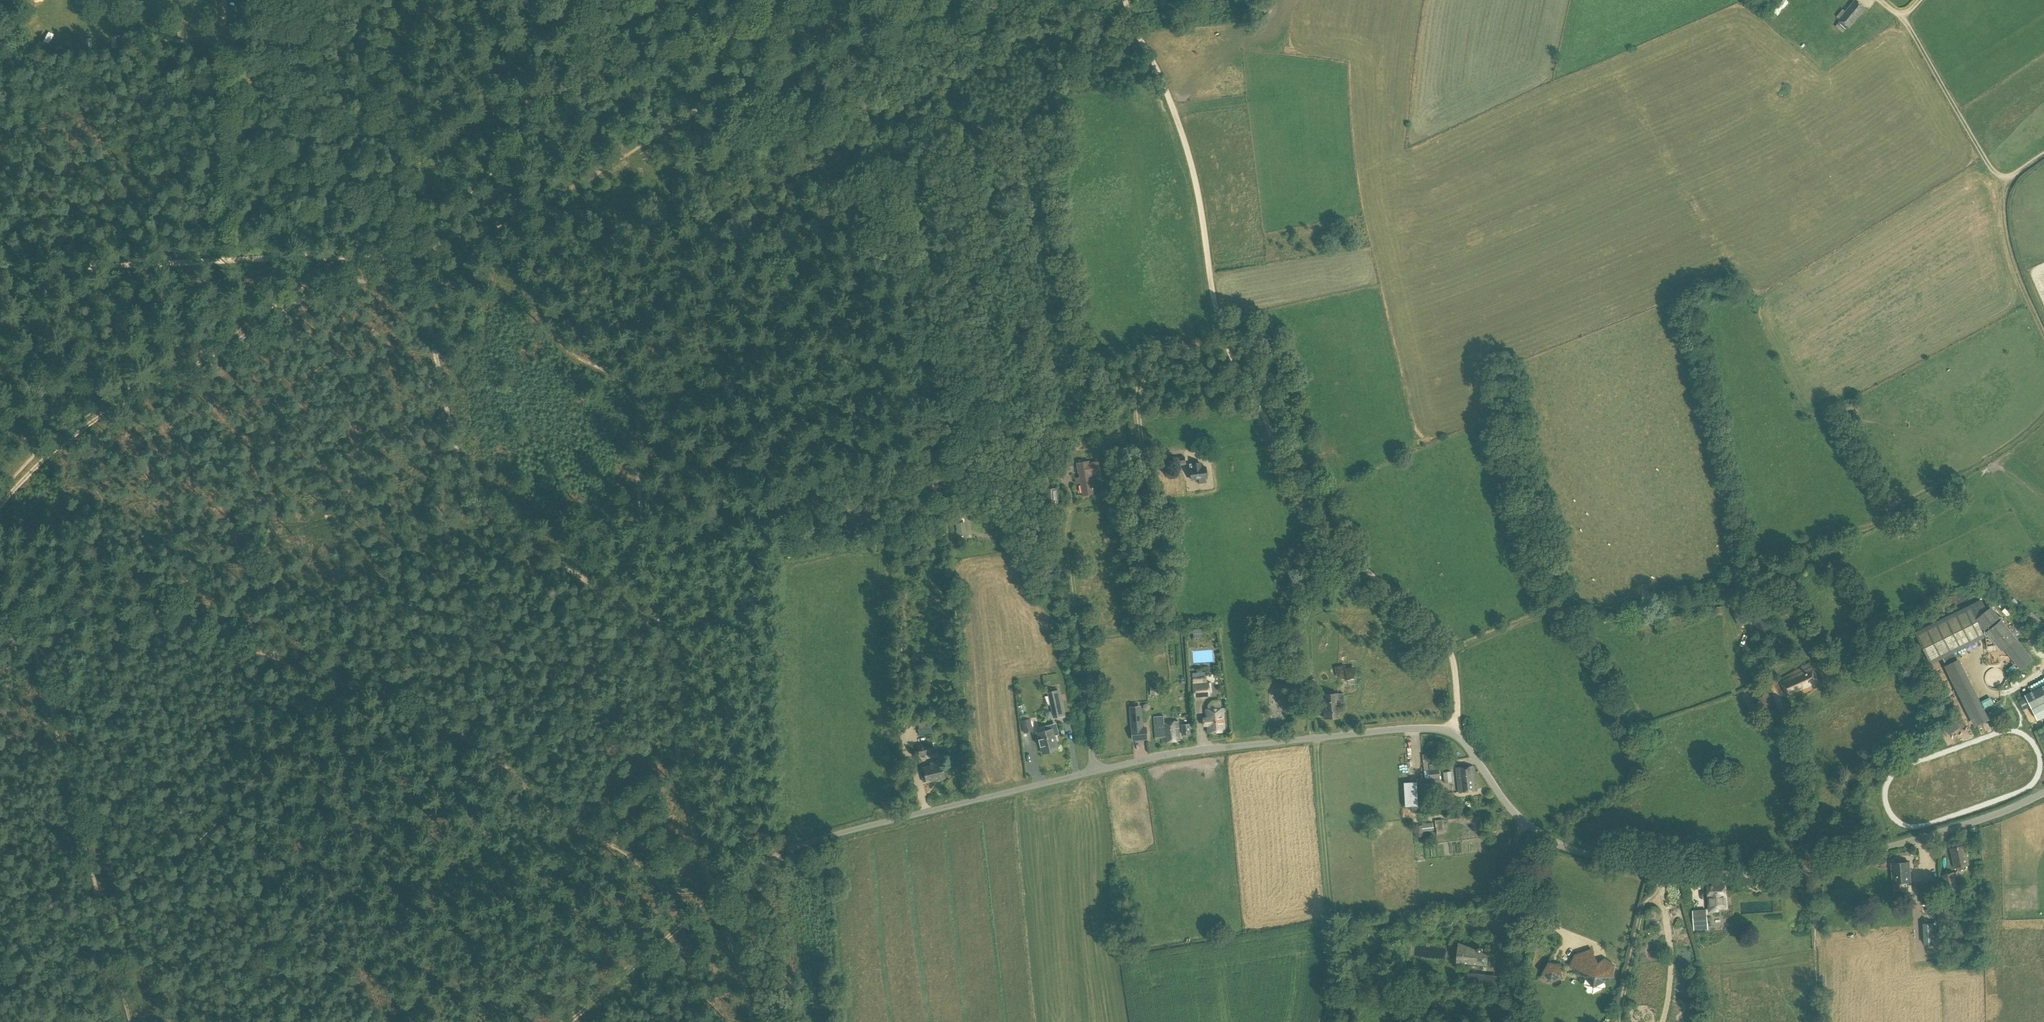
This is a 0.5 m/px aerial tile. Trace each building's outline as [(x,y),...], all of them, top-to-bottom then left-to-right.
[(1849,28),(1866,9),(1856,0),(1839,19),(1849,28)] [(1798,23),(1808,5),(1803,1),(1792,20),(1798,23)] [(1160,466),(1173,465),(1185,463),(1185,460),(1184,456),(1176,457),(1160,459),(1160,466)] [(1231,457),(1234,469),(1240,468),(1238,456),(1231,457)] [(1060,467),(1072,465),(1071,457),(1058,459),(1060,467)] [(1098,461),(1089,462),(1083,463),(1083,460),(1079,461),(1079,464),(1078,464),(1079,473),(1080,472),(1083,496),(1093,494),(1090,475),(1099,473),(1098,461)] [(1190,480),(1192,480),(1198,479),(1199,483),(1207,482),(1207,478),(1206,467),(1201,467),(1201,463),(1190,464),(1190,469),(1189,469),(1190,480)] [(1044,488),(1045,503),(1058,502),(1058,488),(1044,488)] [(957,534),(958,534),(967,533),(966,522),(956,523),(957,534)] [(1727,589),(1737,585),(1735,580),(1725,583),(1727,589)] [(1982,599),(1915,632),(1931,664),(1943,658),(1946,665),(1957,659),(1954,652),(1987,635),(1988,635),(1989,635),(1990,635),(2001,650),(2017,638),(2002,619),(2003,618),(2002,617),(2002,616),(2001,616),(2000,616),(1992,606),(1986,610),(1982,599)] [(2017,638),(2001,650),(2019,673),(2034,660),(2017,638)] [(1989,723),(1957,659),(1946,665),(1976,729),(1989,723)] [(1996,663),(1988,665),(1991,677),(1999,675),(1996,663)] [(1789,699),(1819,686),(1810,664),(1780,677),(1789,699)] [(1344,665),(1334,667),(1337,678),(1346,680),(1346,681),(1357,677),(1354,667),(1346,668),(1344,665)] [(1212,683),(1194,684),(1195,696),(1210,695),(1210,692),(1213,692),(1212,683)] [(1158,685),(1149,685),(1150,695),(1159,695),(1158,685)] [(2043,717),(2043,685),(2025,695),(2039,720),(2043,717)] [(1058,690),(1046,692),(1052,719),(1064,716),(1058,690)] [(1985,697),(1990,705),(1998,699),(1993,692),(1985,697)] [(1343,694),(1338,694),(1337,693),(1323,694),(1325,718),(1340,717),(1338,703),(1344,703),(1343,694)] [(1766,722),(1779,716),(1769,693),(1756,699),(1766,722)] [(1223,708),(1207,709),(1207,718),(1204,719),(1204,725),(1208,724),(1209,732),(1225,731),(1223,708)] [(1178,721),(1164,723),(1163,716),(1154,717),(1155,724),(1156,737),(1162,737),(1163,742),(1181,740),(1178,721)] [(1030,718),(1022,721),(1024,732),(1033,730),(1030,718)] [(919,736),(932,732),(930,726),(928,721),(918,724),(919,728),(918,729),(919,736)] [(1183,735),(1191,734),(1190,724),(1182,725),(1183,735)] [(1146,728),(1135,729),(1131,729),(1132,740),(1147,739),(1146,728)] [(1053,729),(1050,729),(1038,732),(1043,753),(1058,750),(1053,729)] [(932,742),(918,745),(920,756),(935,752),(932,742)] [(931,764),(931,766),(923,768),(925,774),(921,775),(923,782),(926,781),(926,782),(945,777),(942,761),(931,764)] [(1459,792),(1476,790),(1473,766),(1456,767),(1459,792)] [(1439,769),(1426,771),(1427,778),(1429,778),(1430,787),(1432,786),(1432,789),(1433,793),(1441,792),(1439,769)] [(1450,772),(1443,773),(1444,782),(1451,782),(1450,772)] [(1410,805),(1417,804),(1415,783),(1408,783),(1403,784),(1405,805),(1410,805)] [(1429,783),(1418,784),(1419,791),(1420,797),(1425,797),(1424,790),(1429,790),(1429,783)] [(1444,834),(1443,820),(1434,821),(1436,835),(1444,834)] [(1963,869),(1962,866),(1969,864),(1964,845),(1950,849),(1954,867),(1956,867),(1957,870),(1963,869)] [(1892,884),(1911,882),(1909,862),(1891,863),(1892,884)] [(1955,873),(1941,876),(1945,892),(1958,889),(1955,873)] [(1920,904),(1936,904),(1935,882),(1920,883),(1920,904)] [(1717,908),(1726,908),(1724,883),(1707,884),(1709,911),(1718,910),(1717,908)] [(1694,931),(1707,930),(1706,910),(1693,911),(1694,931)] [(1924,944),(1938,943),(1937,922),(1922,923),(1924,944)] [(1483,952),(1483,949),(1482,948),(1480,947),(1478,948),(1477,950),(1462,944),(1462,947),(1462,954),(1461,953),(1460,962),(1462,963),(1462,964),(1478,966),(1478,964),(1488,965),(1488,954),(1483,952)] [(1576,956),(1572,965),(1589,974),(1588,977),(1589,977),(1595,983),(1602,979),(1602,980),(1603,979),(1603,976),(1612,975),(1614,966),(1606,960),(1601,966),(1595,964),(1590,951),(1576,956)] [(1549,963),(1544,973),(1545,973),(1551,980),(1561,976),(1559,966),(1550,964),(1550,963),(1549,963)] [(1473,974),(1472,983),(1485,984),(1486,975),(1473,974)]
